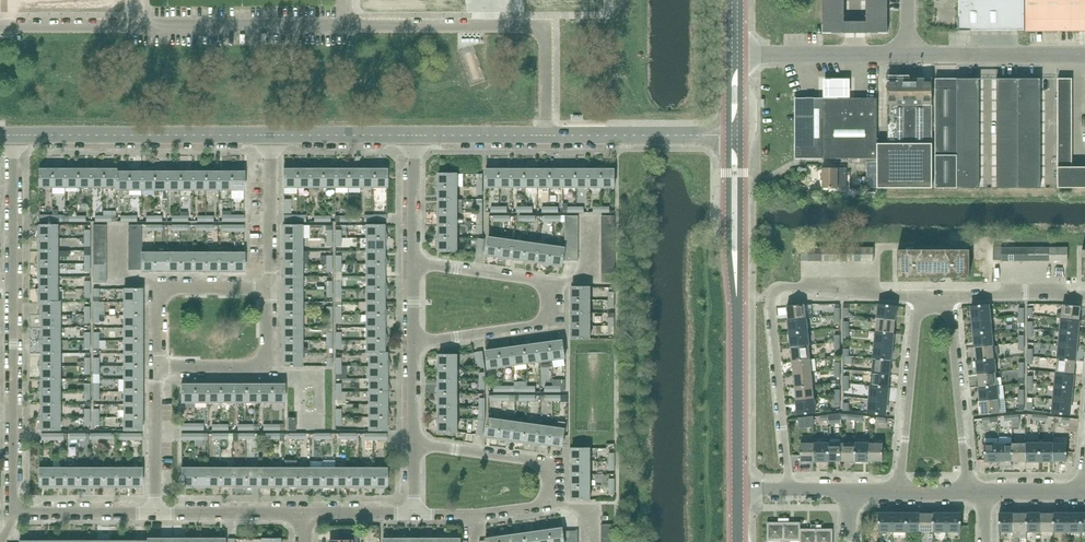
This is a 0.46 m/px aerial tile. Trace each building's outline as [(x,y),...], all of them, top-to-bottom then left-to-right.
[(823,10),(849,10),(849,0),(823,0),(823,10)] [(866,10),(888,10),(888,7),(888,0),(866,0),(866,10)] [(959,31),(1000,31),(1024,31),(1024,0),(959,0),(959,31)] [(1025,31),(1084,31),(1084,0),(1026,0),(1025,31)] [(849,10),(823,10),(823,21),(849,21),(849,10)] [(888,10),(866,10),(866,21),(888,21),(888,10)] [(849,21),(823,21),(823,33),(855,33),(855,21),(849,21)] [(866,21),(855,21),(855,33),(888,33),(888,21),(866,21)] [(849,77),(823,77),(823,96),(849,96),(849,77)] [(996,90),(1018,90),(1018,78),(996,79),(996,90)] [(1018,78),(1018,90),(1040,90),(1040,78),(1018,78)] [(932,188),(932,79),(888,79),(888,144),(877,144),(877,159),(877,188),(932,188)] [(957,90),(957,83),(957,82),(957,79),(935,79),(936,123),(935,188),(957,188),(957,177),(957,166),(957,155),(957,144),(957,133),(957,122),(957,112),(957,101),(957,90)] [(957,90),(979,90),(979,79),(961,79),(957,79),(957,82),(957,83),(957,90)] [(1072,90),(1072,79),(1058,79),(1058,90),(1072,90)] [(957,101),(979,101),(979,90),(957,90),(957,101)] [(996,101),(1018,101),(1018,90),(996,90),(996,101)] [(1018,90),(1018,101),(1040,100),(1040,90),(1018,90)] [(1058,101),(1072,101),(1072,90),(1058,90),(1058,101)] [(877,144),(877,98),(847,99),(823,99),(796,99),(796,119),(796,158),(823,158),(877,159),(877,144)] [(1018,101),(1018,111),(1040,111),(1040,100),(1018,101)] [(957,112),(979,111),(979,101),(957,101),(957,112)] [(996,111),(1018,111),(1018,101),(996,101),(996,111)] [(1058,112),(1072,112),(1072,101),(1058,101),(1058,112)] [(957,122),(979,122),(979,111),(957,112),(957,122)] [(996,122),(1018,122),(1018,111),(996,111),(996,122)] [(1018,111),(1018,122),(1040,122),(1040,111),(1018,111)] [(1058,123),(1072,123),(1072,112),(1058,112),(1058,123)] [(957,133),(979,133),(979,122),(957,122),(957,133)] [(996,133),(1018,133),(1018,122),(996,122),(996,133)] [(1018,122),(1018,133),(1040,133),(1040,122),(1018,122)] [(1058,134),(1072,134),(1072,123),(1058,123),(1058,134)] [(957,144),(979,144),(979,133),(957,133),(957,144)] [(996,144),(1018,144),(1018,133),(996,133),(996,144)] [(1018,133),(1018,144),(1040,144),(1040,133),(1018,133)] [(1058,145),(1072,145),(1072,134),(1058,134),(1058,145)] [(957,155),(979,155),(979,144),(957,144),(957,155)] [(997,155),(1018,155),(1018,144),(996,144),(997,155)] [(1018,144),(1018,155),(1040,155),(1040,144),(1018,144)] [(1058,156),(1072,156),(1072,145),(1058,145),(1058,156)] [(957,166),(979,166),(979,155),(957,155),(957,166)] [(997,166),(1018,166),(1018,155),(997,155),(997,166)] [(1018,155),(1018,166),(1040,166),(1040,155),(1018,155)] [(1072,168),(1072,167),(1072,156),(1058,156),(1058,168),(1072,168)] [(877,188),(877,162),(867,162),(867,188),(877,188)] [(957,177),(979,177),(979,166),(957,166),(957,177)] [(997,177),(1018,177),(1018,166),(997,166),(997,177)] [(1018,166),(1018,177),(1040,177),(1040,166),(1018,166)] [(1084,188),(1084,167),(1072,167),(1072,168),(1058,168),(1058,188),(1084,188)] [(838,188),(838,168),(823,168),(823,188),(838,188)] [(39,188),(52,188),(52,169),(39,169),(39,188)] [(52,188),(64,188),(65,169),(52,169),(52,188)] [(64,188),(77,188),(77,169),(65,169),(64,188)] [(77,188),(90,188),(90,169),(77,169),(77,188)] [(90,188),(103,188),(103,169),(90,169),(90,188)] [(116,187),(116,172),(116,169),(103,169),(103,188),(116,187)] [(283,188),(297,188),(297,169),(283,169),(283,188)] [(297,188),(310,188),(309,169),(297,169),(297,188)] [(310,188),(322,188),(322,169),(309,169),(310,188)] [(322,188),(335,188),(335,169),(322,169),(322,188)] [(335,188),(348,188),(348,169),(335,169),(335,188)] [(348,188),(361,188),(361,169),(348,169),(348,188)] [(373,169),(361,169),(361,188),(374,187),(373,169)] [(373,169),(374,187),(386,188),(386,169),(373,169)] [(486,188),(499,188),(499,169),(486,169),(486,188)] [(499,188),(512,188),(512,169),(499,169),(499,188)] [(525,188),(525,169),(512,169),(512,188),(525,188)] [(525,188),(537,188),(537,169),(525,169),(525,188)] [(537,188),(550,188),(550,169),(537,169),(537,188)] [(550,188),(563,188),(563,169),(550,169),(550,188)] [(563,188),(576,188),(576,169),(563,169),(563,188)] [(589,188),(589,169),(576,169),(576,188),(589,188)] [(589,188),(601,188),(602,169),(589,169),(589,188)] [(601,188),(615,188),(615,169),(602,169),(601,188)] [(116,190),(129,190),(129,172),(116,172),(116,187),(116,190)] [(129,190),(141,190),(141,172),(129,172),(129,190)] [(141,190),(154,190),(154,172),(141,172),(141,190)] [(154,190),(167,190),(167,172),(154,172),(154,190)] [(167,190),(180,190),(180,172),(167,172),(167,190)] [(180,190),(193,190),(193,172),(180,172),(180,190)] [(193,190),(205,190),(205,172),(193,172),(193,190)] [(205,190),(218,190),(218,172),(205,172),(205,190)] [(218,190),(231,190),(231,172),(218,172),(218,190)] [(231,190),(244,190),(244,172),(231,172),(231,190)] [(439,187),(457,187),(457,174),(439,174),(439,187)] [(979,177),(957,177),(957,188),(979,188),(979,177)] [(997,188),(1018,188),(1018,177),(997,177),(997,185),(997,188)] [(1018,177),(1018,188),(1040,188),(1040,182),(1040,177),(1018,177)] [(457,199),(457,187),(439,187),(439,199),(457,199)] [(457,212),(457,199),(439,199),(439,212),(457,212)] [(457,225),(457,212),(439,212),(439,225),(457,225)] [(61,226),(57,226),(57,225),(39,225),(39,238),(57,238),(57,230),(61,230),(61,226)] [(302,239),(302,226),(302,225),(283,225),(283,239),(302,239)] [(366,238),(384,238),(384,225),(366,225),(366,238)] [(457,238),(457,225),(439,225),(439,238),(457,238)] [(499,257),(502,239),(489,237),(486,255),(499,257)] [(61,247),(57,247),(57,238),(39,238),(39,251),(61,251),(61,247)] [(366,251),(384,251),(384,238),(366,238),(366,251)] [(457,251),(457,238),(439,238),(439,251),(457,251)] [(483,255),(485,239),(479,238),(476,254),(483,255)] [(283,252),(302,251),(302,239),(283,239),(283,252)] [(512,259),(514,240),(502,239),(499,257),(512,259)] [(524,260),(527,242),(514,240),(512,259),(524,260)] [(537,262),(540,244),(527,242),(524,260),(537,262)] [(550,260),(553,246),(540,244),(537,262),(550,264),(550,260)] [(564,261),(564,254),(565,248),(553,246),(550,260),(550,264),(563,266),(563,261),(564,261)] [(1001,260),(1001,247),(993,247),(993,260),(994,260),(994,259),(1001,259),(1001,260)] [(968,253),(899,253),(899,250),(898,250),(898,278),(930,278),(930,279),(931,280),(931,281),(932,282),(934,283),(935,283),(936,283),(938,283),(939,282),(940,281),(941,280),(941,279),(941,278),(969,278),(969,250),(968,250),(968,253)] [(57,256),(61,256),(61,251),(39,251),(39,264),(57,264),(57,256)] [(302,264),(302,260),(302,251),(283,252),(283,264),(302,264)] [(384,264),(384,260),(384,251),(366,251),(366,264),(384,264)] [(154,271),(154,260),(154,253),(141,253),(141,257),(141,264),(141,270),(141,271),(154,271)] [(167,271),(167,260),(167,253),(154,253),(154,260),(154,271),(167,271)] [(180,271),(180,260),(180,253),(167,253),(167,260),(167,271),(180,271)] [(193,271),(193,260),(193,253),(180,253),(180,260),(180,271),(193,271)] [(205,271),(205,260),(205,253),(193,253),(193,260),(193,271),(205,271)] [(218,271),(218,260),(218,253),(205,253),(205,260),(205,271),(218,271)] [(231,271),(231,260),(231,253),(218,253),(218,260),(218,271),(231,271)] [(244,271),(244,253),(231,253),(231,260),(231,271),(244,271)] [(39,277),(57,277),(57,264),(39,264),(39,277)] [(283,277),(302,277),(302,264),(283,264),(283,277)] [(366,277),(384,277),(384,264),(366,264),(366,277)] [(39,290),(57,290),(57,277),(39,277),(39,290)] [(283,290),(302,290),(302,277),(283,277),(283,290)] [(366,290),(384,290),(384,277),(366,277),(366,290)] [(590,300),(590,287),(572,287),(572,300),(590,300)] [(142,302),(142,289),(124,289),(124,302),(142,302)] [(57,302),(57,290),(39,290),(39,303),(41,303),(41,302),(57,302)] [(283,302),(302,302),(302,290),(283,290),(283,302)] [(366,302),(384,302),(384,290),(366,290),(366,302)] [(590,313),(590,300),(572,300),(572,313),(590,313)] [(59,315),(59,302),(57,302),(41,302),(41,303),(41,315),(59,315)] [(124,315),(142,315),(142,302),(124,302),(124,315)] [(284,315),(302,315),(302,302),(283,302),(284,315)] [(366,315),(384,315),(384,302),(366,302),(366,315)] [(806,319),(805,305),(804,304),(787,306),(788,320),(806,319)] [(895,321),(896,306),(879,304),(877,319),(895,321)] [(972,320),(990,319),(988,304),(971,306),(972,320)] [(1079,320),(1080,306),(1063,304),(1061,318),(1079,320)] [(572,326),(590,326),(590,313),(572,313),(572,326)] [(41,328),(59,328),(59,315),(41,315),(41,328)] [(124,328),(142,328),(142,315),(124,315),(124,328)] [(284,328),(302,328),(302,315),(284,315),(284,328)] [(366,328),(384,328),(384,315),(366,315),(366,328)] [(1078,334),(1079,320),(1061,318),(1060,332),(1078,334)] [(790,334),(807,332),(806,319),(788,320),(790,334)] [(893,334),(895,321),(877,319),(876,332),(893,334)] [(974,334),(991,332),(990,319),(972,320),(974,334)] [(572,339),(590,339),(590,326),(572,326),(572,339)] [(41,340),(59,340),(59,328),(41,328),(41,340)] [(124,341),(142,341),(142,328),(124,328),(124,341)] [(284,341),(302,341),(302,328),(284,328),(284,341)] [(366,341),(384,341),(384,328),(366,328),(366,341)] [(791,347),(809,346),(807,332),(790,334),(791,347)] [(892,347),(893,334),(876,332),(875,346),(892,347)] [(975,347),(993,346),(991,332),(974,334),(975,347)] [(1076,347),(1078,334),(1060,332),(1059,345),(1076,347)] [(41,353),(59,353),(59,340),(41,340),(41,353)] [(552,360),(565,358),(563,340),(550,342),(552,360)] [(124,353),(142,353),(142,341),(124,341),(124,353)] [(284,354),(302,354),(302,341),(284,341),(284,354)] [(384,353),(384,341),(366,341),(366,354),(368,354),(368,353),(384,353)] [(540,362),(552,360),(550,342),(537,344),(540,362)] [(527,363),(540,362),(537,344),(525,345),(527,363)] [(514,365),(527,363),(525,345),(512,347),(514,365)] [(1075,361),(1076,347),(1059,345),(1057,359),(1075,361)] [(792,361),(810,359),(809,346),(791,347),(792,361)] [(891,361),(892,347),(875,346),(873,359),(891,361)] [(976,361),(994,359),(993,346),(975,347),(976,361)] [(502,367),(514,365),(512,347),(499,349),(502,367)] [(489,369),(502,367),(499,349),(486,351),(489,369)] [(478,367),(485,366),(483,351),(476,352),(478,367)] [(41,366),(59,366),(59,353),(41,353),(41,366)] [(124,366),(142,366),(142,353),(124,353),(124,366)] [(387,366),(387,353),(384,353),(368,353),(368,354),(368,366),(387,366)] [(284,367),(302,367),(302,354),(284,354),(284,367)] [(439,368),(457,368),(457,355),(439,355),(439,368)] [(794,374),(811,372),(810,359),(792,361),(794,374)] [(890,374),(891,361),(873,359),(872,372),(890,374)] [(978,374),(995,372),(994,359),(976,361),(978,374)] [(1074,374),(1075,361),(1057,359),(1056,372),(1074,374)] [(41,379),(59,379),(59,366),(41,366),(41,379)] [(124,379),(142,379),(142,366),(124,366),(124,379)] [(387,379),(387,366),(368,366),(368,379),(387,379)] [(439,381),(457,381),(457,368),(439,368),(439,381)] [(795,387),(812,386),(811,372),(794,374),(795,387)] [(890,374),(872,372),(871,386),(888,388),(890,374)] [(979,388),(997,386),(995,372),(978,374),(979,388)] [(1072,388),(1074,374),(1056,372),(1055,386),(1072,388)] [(41,392),(59,392),(59,379),(41,379),(41,392)] [(124,392),(142,392),(142,379),(124,379),(124,392)] [(387,391),(387,379),(368,379),(368,391),(387,391)] [(439,393),(457,393),(457,381),(439,381),(439,393)] [(181,403),(194,403),(194,384),(181,384),(181,403)] [(194,403),(207,403),(207,384),(194,384),(194,403)] [(207,403),(220,403),(220,384),(207,384),(207,403)] [(220,403),(233,403),(233,384),(220,384),(220,403)] [(233,403),(245,403),(245,384),(233,384),(233,403)] [(245,403),(258,403),(258,384),(245,384),(245,403)] [(258,403),(271,403),(271,384),(258,384),(258,403)] [(271,403),(284,403),(284,384),(271,384),(271,403)] [(796,401),(814,399),(812,386),(795,387),(796,401)] [(887,401),(888,388),(871,386),(869,399),(887,401)] [(980,401),(998,399),(997,386),(979,388),(980,401)] [(1071,401),(1072,388),(1055,386),(1053,399),(1071,401)] [(387,404),(387,391),(368,391),(368,404),(387,404)] [(41,404),(60,404),(59,392),(41,392),(41,404)] [(124,405),(142,404),(142,392),(124,392),(124,405)] [(457,406),(457,393),(439,393),(439,406),(457,406)] [(798,415),(815,413),(814,399),(796,401),(798,415)] [(886,415),(887,401),(869,399),(868,413),(886,415)] [(982,415),(999,413),(998,399),(980,401),(982,415)] [(1070,415),(1071,401),(1053,399),(1052,413),(1070,415)] [(41,417),(60,417),(60,404),(41,404),(41,417)] [(124,417),(142,417),(142,404),(124,405),(124,417)] [(387,417),(387,404),(368,404),(368,417),(387,417)] [(457,419),(457,406),(439,406),(439,419),(457,419)] [(41,430),(60,430),(60,417),(41,417),(41,430)] [(124,430),(142,431),(142,417),(124,417),(124,425),(120,425),(120,430),(124,430)] [(387,430),(387,417),(368,417),(369,425),(364,425),(364,430),(368,430),(387,430)] [(296,430),(296,418),(288,418),(288,430),(296,430)] [(499,438),(502,420),(488,418),(486,436),(499,438)] [(457,432),(457,419),(439,419),(439,432),(457,432)] [(483,436),(485,420),(478,419),(476,435),(483,436)] [(512,440),(514,422),(502,420),(499,438),(512,440)] [(524,442),(527,424),(514,422),(512,440),(524,442)] [(537,443),(539,425),(527,424),(524,442),(537,443)] [(550,445),(552,427),(539,425),(537,443),(550,445)] [(563,447),(565,429),(552,427),(550,445),(563,447)] [(815,461),(815,444),(800,443),(800,461),(815,461)] [(828,461),(828,444),(815,444),(815,461),(828,461)] [(842,461),(841,444),(828,444),(828,461),(842,461)] [(842,461),(855,461),(855,444),(841,444),(842,461)] [(855,461),(869,461),(869,444),(855,444),(855,461)] [(869,461),(883,461),(883,444),(869,444),(869,461)] [(985,461),(999,461),(999,444),(985,444),(985,461)] [(999,461),(1012,461),(1012,444),(999,444),(999,461)] [(1012,461),(1026,461),(1026,444),(1012,444),(1012,461)] [(1026,461),(1039,461),(1039,444),(1026,444),(1026,461)] [(1039,461),(1053,461),(1053,444),(1039,444),(1039,461)] [(1053,461),(1067,461),(1067,444),(1053,444),(1053,461)] [(572,461),(590,462),(590,448),(572,448),(572,461)] [(590,474),(590,462),(572,461),(572,474),(590,474)] [(310,468),(310,464),(305,464),(305,468),(297,468),(297,486),(309,486),(310,468)] [(39,486),(52,486),(52,468),(39,468),(39,486)] [(65,486),(65,468),(52,468),(52,486),(65,486)] [(65,486),(78,486),(78,468),(65,468),(65,486)] [(90,486),(90,468),(78,468),(78,486),(90,486)] [(90,486),(103,486),(103,468),(90,468),(90,486)] [(103,486),(116,486),(116,468),(103,468),(103,486)] [(129,486),(129,468),(116,468),(116,486),(129,486)] [(129,486),(142,486),(142,468),(129,468),(129,486)] [(195,486),(194,468),(181,468),(181,486),(195,486)] [(207,486),(207,468),(194,468),(195,486),(207,486)] [(220,486),(220,468),(207,468),(207,486),(220,486)] [(233,486),(233,468),(220,468),(220,486),(233,486)] [(246,486),(246,468),(233,468),(233,486),(246,486)] [(258,486),(258,468),(246,468),(246,486),(258,486)] [(271,486),(271,468),(258,468),(258,486),(271,486)] [(284,486),(284,468),(271,468),(271,486),(284,486)] [(297,486),(297,468),(284,468),(284,486),(297,486)] [(322,486),(322,468),(310,468),(309,486),(322,486)] [(335,486),(335,468),(322,468),(322,486),(335,486)] [(348,486),(348,468),(335,468),(335,486),(348,486)] [(361,486),(361,468),(348,468),(348,486),(361,486)] [(373,486),(374,468),(361,468),(361,486),(373,486)] [(387,487),(387,468),(374,468),(373,486),(387,487)] [(590,487),(590,474),(572,474),(572,487),(590,487)] [(590,500),(590,487),(572,487),(572,500),(590,500)] [(893,531),(893,514),(879,514),(879,531),(893,531)] [(893,531),(906,531),(906,514),(893,514),(893,531)] [(906,531),(920,531),(920,514),(906,514),(906,531)] [(920,531),(934,531),(933,514),(920,514),(920,531)] [(934,531),(947,531),(947,514),(933,514),(934,531)] [(947,531),(961,531),(961,514),(947,514),(947,531)] [(1013,531),(1013,514),(999,514),(999,531),(1013,531)] [(1027,531),(1027,514),(1013,514),(1013,531),(1027,531)] [(1040,531),(1040,514),(1027,514),(1027,531),(1040,531)] [(1054,531),(1054,514),(1040,514),(1040,531),(1054,531)] [(1067,531),(1067,514),(1054,514),(1054,531),(1067,531)] [(1081,531),(1081,514),(1067,514),(1067,531),(1081,531)] [(784,541),(784,518),(778,518),(778,522),(767,522),(767,541),(784,541)] [(789,522),(789,518),(784,518),(784,541),(800,541),(800,529),(800,522),(789,522)] [(816,529),(816,525),(811,525),(811,529),(800,529),(800,541),(816,541),(816,529)] [(821,529),(821,525),(816,525),(816,529),(816,541),(833,541),(833,529),(821,529)] [(564,537),(563,531),(563,528),(550,530),(551,541),(564,541),(564,537)] [(550,530),(537,531),(539,541),(551,541),(550,530)] [(537,531),(524,533),(526,541),(539,541),(537,531)] [(524,533),(512,535),(513,541),(526,541),(524,533)] [(359,534),(339,534),(343,534),(343,540),(330,540),(330,541),(359,541),(359,534)]
